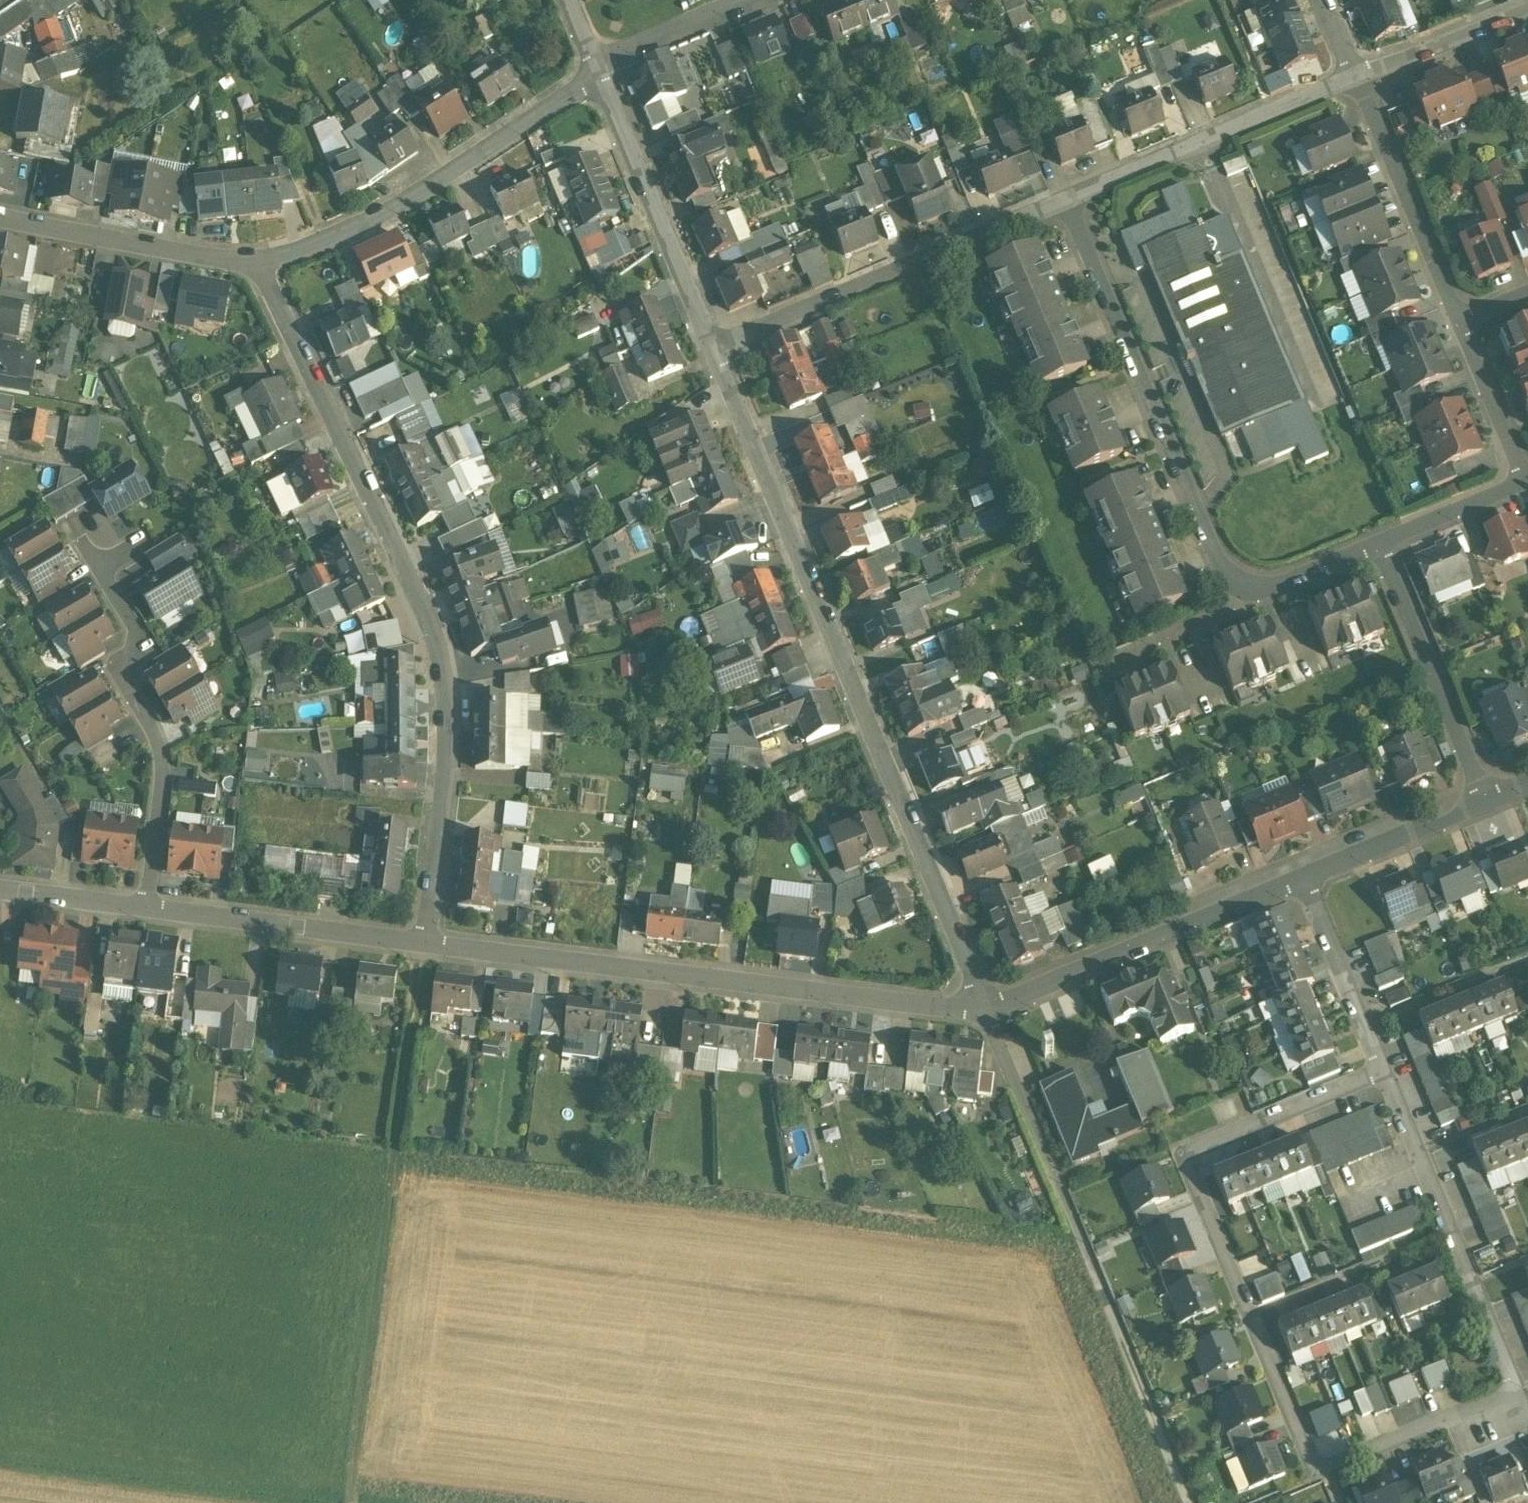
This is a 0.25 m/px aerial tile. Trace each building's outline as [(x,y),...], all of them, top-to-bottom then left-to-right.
[(27,2),(30,0),(0,0),(0,21),(27,2)] [(38,18),(49,10),(54,21),(79,6),(75,0),(30,0),(27,2),(38,18)] [(109,22),(124,12),(116,0),(94,0),(109,22)] [(386,3),(384,0),(368,0),(372,9),(386,3)] [(853,0),(820,14),(833,45),(866,31),(853,0)] [(853,0),(866,31),(876,27),(899,17),(892,0),(854,0),(853,0)] [(1000,0),(986,0),(987,3),(988,2),(996,20),(1007,16),(1000,0)] [(1007,16),(1024,9),(1021,0),(1000,0),(1007,16)] [(1256,12),(1286,0),(1251,0),(1256,12)] [(1256,12),(1265,33),(1298,19),(1290,0),(1286,0),(1256,12)] [(1359,13),(1367,30),(1369,30),(1375,44),(1404,32),(1392,4),(1390,0),(1389,0),(1387,1),(1359,13)] [(0,21),(0,43),(1,43),(33,22),(38,18),(27,2),(0,21)] [(38,18),(33,22),(47,64),(36,68),(42,88),(57,82),(73,76),(54,21),(49,10),(38,18)] [(486,17),(474,22),(482,41),(494,36),(486,17)] [(1298,19),(1265,33),(1273,53),(1306,40),(1298,19)] [(775,20),(742,34),(756,66),(788,53),(775,20)] [(913,20),(901,25),(912,52),(925,47),(913,20)] [(891,60),(876,27),(866,31),(873,47),(880,65),(891,60)] [(1306,40),(1273,53),(1282,74),(1315,61),(1306,40)] [(1522,47),(1520,43),(1513,46),(1527,81),(1527,50),(1522,47)] [(734,44),(717,51),(729,79),(745,72),(734,44)] [(1018,45),(1004,50),(1012,70),(1026,65),(1018,45)] [(1505,60),(1495,65),(1497,70),(1506,92),(1508,97),(1517,94),(1519,100),(1527,96),(1527,81),(1513,46),(1507,49),(1508,53),(1505,60)] [(1156,48),(1144,53),(1150,68),(1162,63),(1158,54),(1156,48)] [(1171,49),(1158,54),(1162,63),(1175,58),(1171,49)] [(666,52),(648,59),(652,71),(662,67),(662,68),(671,64),(672,64),(666,52)] [(1256,58),(1259,75),(1275,73),(1272,55),(1256,58)] [(0,56),(0,94),(18,97),(24,60),(0,56)] [(1175,58),(1162,63),(1171,85),(1184,80),(1175,58)] [(486,71),(469,82),(485,107),(514,89),(495,60),(484,67),(486,71)] [(1225,62),(1191,77),(1204,106),(1237,92),(1225,62)] [(671,64),(662,68),(662,67),(652,71),(631,80),(644,111),(661,103),(685,93),(673,63),(672,64),(671,64)] [(1162,63),(1150,68),(1159,90),(1171,85),(1162,63)] [(242,67),(233,73),(236,87),(249,82),(242,67)] [(1497,70),(1485,74),(1494,96),(1506,92),(1497,70)] [(1485,74),(1462,83),(1471,105),(1494,96),(1485,74)] [(1460,78),(1449,82),(1443,80),(1441,75),(1434,78),(1454,126),(1468,120),(1465,114),(1473,111),(1462,83),(1460,78)] [(398,77),(386,86),(389,90),(402,110),(409,120),(421,113),(414,103),(415,102),(398,77)] [(1454,126),(1434,78),(1427,81),(1429,86),(1426,92),(1415,96),(1417,102),(1426,124),(1428,129),(1437,126),(1439,132),(1454,126)] [(344,103),(363,92),(355,80),(337,92),(344,103)] [(42,88),(27,94),(26,99),(45,102),(45,101),(51,102),(50,103),(58,105),(57,82),(42,88)] [(415,102),(414,103),(421,113),(438,139),(466,121),(448,93),(443,84),(415,102)] [(389,90),(378,98),(391,117),(402,110),(389,90)] [(1151,93),(1118,106),(1130,136),(1163,123),(1151,93)] [(1508,97),(1515,114),(1527,109),(1527,96),(1519,100),(1517,94),(1508,97)] [(1072,96),(1057,102),(1066,123),(1073,120),(1075,124),(1081,122),(1074,106),(1074,105),(1075,105),(1072,96)] [(1112,144),(1093,98),(1075,105),(1074,106),(1081,122),(1094,152),(1112,144)] [(26,99),(25,99),(16,141),(28,144),(59,149),(60,148),(68,107),(58,105),(50,103),(51,102),(45,101),(45,102),(26,99)] [(1417,102),(1406,107),(1415,129),(1426,124),(1417,102)] [(661,103),(644,111),(653,132),(667,126),(670,124),(670,123),(661,103)] [(694,113),(670,123),(670,124),(667,126),(672,137),(699,126),(700,126),(694,113)] [(700,126),(699,126),(703,137),(717,131),(720,139),(732,133),(725,115),(700,126)] [(1014,118),(997,125),(1004,144),(1013,140),(1017,150),(1026,147),(1014,118)] [(369,145),(369,146),(387,173),(417,153),(394,119),(385,125),(389,132),(369,145)] [(1338,121),(1310,133),(1315,144),(1342,132),(1338,121)] [(1075,124),(1048,136),(1060,166),(1094,152),(1081,122),(1075,124)] [(369,145),(358,128),(342,138),(356,158),(368,188),(387,173),(369,146),(369,145)] [(703,137),(696,140),(702,153),(696,156),(699,161),(725,150),(720,139),(717,131),(703,137)] [(1315,144),(1301,150),(1312,177),(1354,160),(1342,132),(1315,144)] [(340,134),(319,146),(328,169),(356,158),(342,138),(340,134)] [(696,140),(665,153),(679,186),(705,175),(699,161),(696,156),(702,153),(696,140)] [(59,149),(28,144),(25,159),(68,166),(71,150),(60,148),(59,149)] [(560,149),(540,157),(544,169),(565,160),(560,149)] [(960,149),(947,154),(957,176),(969,170),(960,149)] [(991,160),(986,150),(971,156),(975,167),(987,197),(1021,184),(1021,183),(1012,161),(1008,153),(991,160)] [(1031,153),(1020,158),(1030,180),(1040,175),(1031,153)] [(328,169),(340,199),(368,188),(356,158),(328,169)] [(594,158),(563,171),(575,199),(606,187),(594,158)] [(1020,158),(1012,161),(1021,183),(1030,180),(1020,158)] [(1243,158),(1223,166),(1227,178),(1248,170),(1243,158)] [(896,173),(895,174),(904,196),(938,182),(929,160),(896,173)] [(0,166),(0,194),(13,196),(17,169),(0,166)] [(123,170),(112,167),(111,171),(106,197),(118,199),(123,170)] [(894,168),(873,177),(885,206),(905,198),(904,196),(895,174),(896,173),(894,168)] [(111,171),(97,169),(94,183),(96,183),(92,203),(105,205),(106,197),(111,171)] [(149,174),(123,170),(118,199),(115,215),(140,220),(149,174)] [(1356,171),(1328,183),(1333,194),(1361,182),(1356,171)] [(174,180),(149,174),(140,220),(165,224),(168,209),(174,180)] [(523,174),(489,190),(504,221),(538,205),(523,174)] [(705,175),(679,186),(686,204),(692,202),(712,194),(705,175)] [(94,183),(56,176),(51,203),(91,210),(92,203),(96,183),(94,183)] [(277,177),(249,180),(254,215),(281,212),(281,204),(278,180),(277,177)] [(865,189),(853,194),(860,210),(862,209),(863,213),(865,213),(865,215),(885,206),(873,177),(862,181),(865,189)] [(291,179),(278,180),(281,204),(301,202),(291,179)] [(185,182),(174,180),(168,209),(180,211),(183,192),(185,182)] [(249,180),(222,183),(227,219),(254,216),(254,215),(249,180)] [(938,182),(904,196),(905,198),(917,226),(951,213),(938,182)] [(1333,194),(1318,200),(1328,225),(1373,206),(1363,182),(1333,194)] [(222,183),(194,186),(195,191),(198,215),(199,222),(227,219),(222,183)] [(606,187),(575,199),(587,228),(618,215),(606,187)] [(1227,217),(1202,228),(1200,225),(1198,226),(1191,208),(1192,208),(1182,187),(1163,195),(1171,216),(1122,237),(1129,254),(1136,273),(1149,267),(1183,346),(1222,438),(1259,422),(1274,459),(1299,449),(1305,465),(1328,455),(1276,335),(1227,217)] [(1504,221),(1491,188),(1477,194),(1490,227),(1504,221)] [(195,191),(183,192),(180,211),(179,217),(198,215),(195,191)] [(712,194),(692,202),(696,213),(717,205),(712,194)] [(842,204),(825,212),(831,226),(848,219),(842,204)] [(1373,206),(1328,225),(1339,251),(1345,248),(1382,233),(1384,232),(1373,206)] [(1517,214),(1527,240),(1527,209),(1517,214)] [(457,210),(428,223),(441,250),(469,237),(470,237),(468,233),(457,210)] [(735,212),(723,217),(736,247),(748,242),(735,212)] [(848,219),(831,226),(844,257),(877,243),(865,215),(865,213),(863,213),(848,219)] [(713,215),(704,219),(706,223),(715,219),(713,215)] [(706,223),(693,229),(701,246),(702,246),(708,261),(737,248),(736,247),(723,217),(723,216),(706,223)] [(498,218),(486,223),(496,245),(508,240),(498,218)] [(486,223),(468,233),(470,237),(469,237),(473,245),(468,247),(474,258),(496,245),(486,223)] [(1473,223),(1456,230),(1463,245),(1479,238),(1473,223)] [(613,259),(648,247),(643,233),(624,239),(621,229),(604,234),(613,259)] [(1463,245),(1462,245),(1478,282),(1509,269),(1494,232),(1479,238),(1463,245)] [(1382,233),(1345,248),(1350,260),(1365,254),(1387,245),(1382,233)] [(577,243),(583,258),(607,248),(601,234),(577,243)] [(398,237),(356,257),(371,288),(413,268),(404,249),(398,237)] [(748,242),(736,247),(737,248),(742,260),(744,259),(761,253),(761,252),(755,239),(748,242)] [(785,242),(761,252),(761,253),(744,259),(749,269),(750,269),(754,278),(792,263),(785,242)] [(415,243),(404,249),(413,268),(419,281),(431,276),(415,243)] [(0,244),(0,280),(3,281),(22,284),(22,283),(28,250),(0,244)] [(1036,248),(988,268),(1039,388),(1086,368),(1076,343),(1078,342),(1073,332),(1071,332),(1050,283),(1052,282),(1047,271),(1046,272),(1036,248)] [(819,250),(797,260),(804,276),(807,274),(826,266),(819,250)] [(1350,260),(1339,265),(1345,279),(1354,275),(1353,274),(1370,267),(1365,254),(1350,260)] [(1370,267),(1353,274),(1354,275),(1363,298),(1408,280),(1398,256),(1370,267)] [(826,266),(807,274),(814,291),(833,283),(826,266)] [(749,269),(717,283),(729,313),(762,298),(754,278),(750,269),(749,269)] [(147,282),(116,277),(107,324),(139,329),(144,304),(147,282)] [(174,282),(161,279),(154,313),(168,316),(174,282)] [(1408,280),(1363,298),(1373,321),(1373,322),(1390,316),(1418,304),(1408,280)] [(22,284),(3,281),(1,292),(27,296),(29,285),(22,283),(22,284)] [(353,281),(333,291),(338,302),(358,292),(353,281)] [(224,324),(230,292),(185,284),(179,316),(224,324)] [(358,292),(338,302),(345,316),(353,312),(354,313),(365,307),(358,292)] [(0,293),(0,305),(23,309),(25,297),(0,293)] [(655,302),(621,316),(627,330),(633,328),(641,347),(669,336),(655,302)] [(155,306),(144,304),(139,329),(158,333),(152,321),(155,306)] [(17,340),(23,309),(0,305),(0,337),(17,340)] [(380,337),(365,307),(354,313),(368,342),(380,337)] [(345,316),(319,329),(334,360),(369,343),(368,342),(354,313),(353,312),(345,316)] [(593,316),(571,325),(577,339),(599,330),(593,316)] [(1390,316),(1373,322),(1373,321),(1364,325),(1370,339),(1395,329),(1390,316)] [(828,321),(813,328),(826,359),(841,353),(828,321)] [(1501,338),(1519,382),(1516,383),(1527,412),(1527,326),(1501,338)] [(803,349),(818,344),(811,327),(797,332),(803,349)] [(1395,329),(1370,339),(1375,353),(1385,349),(1384,348),(1401,341),(1395,329)] [(59,361),(73,364),(80,333),(66,330),(59,361)] [(1401,341),(1384,348),(1385,349),(1394,372),(1439,354),(1429,330),(1401,341)] [(795,335),(764,348),(777,380),(808,367),(795,335)] [(669,336),(641,347),(648,365),(643,367),(649,382),(682,368),(669,336)] [(615,347),(599,353),(603,363),(616,357),(619,356),(615,347)] [(17,381),(23,354),(0,350),(0,378),(17,381)] [(841,353),(826,359),(831,369),(845,363),(841,353)] [(36,356),(23,354),(17,381),(31,384),(36,356)] [(1439,354),(1394,372),(1404,395),(1404,396),(1419,390),(1449,378),(1439,354)] [(343,381),(356,375),(349,356),(335,361),(343,381)] [(632,394),(616,357),(603,363),(608,373),(602,376),(613,402),(632,394)] [(69,380),(73,364),(59,361),(49,358),(46,375),(69,380)] [(394,365),(348,387),(364,420),(377,414),(409,398),(394,365)] [(808,367),(777,380),(790,410),(825,396),(819,382),(815,384),(808,367)] [(899,394),(932,381),(928,371),(895,383),(899,394)] [(0,378),(0,390),(29,396),(31,384),(17,381),(0,378)] [(280,382),(244,399),(248,408),(264,440),(288,428),(300,423),(280,382)] [(1404,395),(1393,400),(1399,414),(1425,403),(1419,390),(1404,396),(1404,395)] [(848,391),(826,400),(830,411),(853,402),(848,391)] [(224,401),(232,416),(248,408),(244,399),(241,392),(224,401)] [(632,394),(613,402),(619,414),(637,405),(632,394)] [(1097,394),(1050,414),(1057,432),(1064,429),(1069,440),(1062,443),(1063,445),(1070,442),(1074,453),(1068,456),(1075,474),(1123,454),(1112,429),(1114,429),(1110,418),(1108,419),(1097,394)] [(409,398),(377,414),(382,424),(414,408),(409,398)] [(853,402),(830,411),(837,427),(842,425),(846,428),(871,417),(864,398),(853,402)] [(0,403),(0,418),(10,420),(13,405),(0,403)] [(1425,403),(1399,414),(1405,429),(1416,425),(1416,424),(1431,418),(1425,403)] [(915,418),(929,417),(928,405),(914,406),(915,418)] [(1431,418),(1416,424),(1416,425),(1426,448),(1470,429),(1460,405),(1431,418)] [(426,418),(421,406),(396,418),(409,444),(432,432),(431,431),(425,419),(426,418)] [(684,406),(648,431),(651,441),(680,429),(677,423),(683,418),(684,420),(691,416),(684,406)] [(48,418),(28,414),(22,446),(42,449),(44,437),(48,418)] [(703,419),(695,422),(691,416),(684,420),(683,418),(677,423),(680,429),(651,441),(672,490),(696,480),(723,469),(724,468),(703,419)] [(871,417),(846,428),(853,444),(868,438),(868,439),(879,434),(871,417)] [(59,420),(48,418),(44,437),(56,439),(59,420)] [(90,422),(74,419),(68,452),(85,455),(90,422)] [(129,427),(115,432),(119,442),(133,436),(129,427)] [(439,427),(431,431),(432,432),(409,444),(412,451),(419,448),(426,462),(419,465),(422,472),(445,461),(437,443),(445,439),(439,427)] [(264,440),(245,450),(252,466),(277,454),(285,450),(296,444),(288,428),(264,440)] [(1064,429),(1057,432),(1062,443),(1069,440),(1064,429)] [(1470,429),(1426,448),(1435,471),(1436,472),(1451,466),(1480,453),(1470,429)] [(826,431),(795,444),(808,475),(839,462),(826,431)] [(445,461),(422,472),(427,484),(442,477),(452,472),(466,465),(469,464),(454,435),(445,439),(437,443),(445,461)] [(868,438),(853,444),(857,454),(872,448),(868,439),(868,438)] [(1074,453),(1070,442),(1063,445),(1068,456),(1074,453)] [(296,444),(285,450),(292,465),(304,459),(296,444)] [(412,451),(387,462),(402,495),(427,484),(422,472),(419,465),(426,462),(419,448),(412,451)] [(872,448),(857,454),(862,465),(876,458),(872,448)] [(292,465),(285,450),(277,454),(287,475),(307,465),(304,459),(292,465)] [(307,465),(287,475),(288,477),(302,506),(303,508),(326,497),(332,494),(317,461),(307,465)] [(846,479),(839,462),(808,475),(821,505),(856,491),(850,477),(846,479)] [(478,491),(466,465),(452,472),(464,498),(478,491)] [(1451,466),(1436,472),(1435,471),(1424,475),(1431,491),(1457,480),(1451,466)] [(93,492),(92,492),(97,500),(109,519),(142,499),(136,489),(142,485),(132,468),(93,492)] [(723,469),(696,480),(710,513),(737,502),(723,469)] [(464,498),(452,472),(442,477),(457,510),(468,505),(464,498)] [(288,477),(267,487),(282,519),(292,514),(292,513),(302,506),(288,477)] [(457,510),(442,477),(427,484),(443,517),(457,510)] [(84,478),(63,490),(76,512),(97,500),(92,492),(93,492),(84,478)] [(892,478),(871,487),(877,500),(897,491),(892,478)] [(1134,480),(1086,500),(1111,560),(1159,540),(1149,516),(1150,515),(1146,504),(1144,504),(1134,480)] [(568,488),(583,518),(606,507),(598,489),(586,495),(580,482),(568,488)] [(427,484),(402,495),(418,529),(442,518),(443,517),(427,484)] [(987,484),(967,492),(974,509),(994,501),(987,484)] [(542,493),(546,502),(560,495),(556,486),(542,493)] [(877,500),(869,503),(874,515),(909,500),(905,488),(897,491),(877,500)] [(63,490),(42,502),(56,525),(76,512),(63,490)] [(326,497),(303,508),(308,519),(309,520),(332,509),(326,497)] [(632,498),(618,504),(627,524),(642,517),(632,498)] [(582,527),(570,503),(554,511),(566,535),(572,542),(582,538),(582,527)] [(443,517),(442,518),(451,536),(477,524),(468,505),(457,510),(443,517)] [(302,506),(292,513),(292,514),(297,525),(308,519),(303,508),(302,506)] [(332,509),(309,520),(317,537),(340,525),(332,509)] [(698,517),(673,528),(678,540),(703,529),(698,517)] [(891,548),(880,523),(866,528),(861,518),(856,520),(868,550),(866,551),(869,557),(891,548)] [(868,550),(856,520),(823,533),(836,563),(866,551),(868,550)] [(451,536),(438,542),(446,557),(453,553),(488,536),(489,537),(489,536),(482,521),(477,524),(451,536)] [(1525,522),(1514,526),(1527,558),(1527,557),(1527,528),(1525,522)] [(1499,527),(1485,532),(1492,548),(1487,561),(1503,568),(1527,558),(1514,526),(1513,523),(1506,526),(1500,528),(1499,527)] [(748,526),(704,545),(713,567),(757,549),(748,526)] [(45,527),(8,549),(22,571),(59,549),(45,527)] [(900,527),(885,532),(889,544),(904,539),(900,527)] [(703,529),(678,540),(683,553),(708,542),(703,529)] [(488,536),(453,553),(458,567),(474,559),(494,552),(489,537),(488,536)] [(177,537),(146,556),(158,576),(180,562),(181,564),(190,558),(177,537)] [(353,537),(328,550),(334,564),(344,583),(369,570),(353,537)] [(593,553),(603,573),(632,560),(625,545),(619,548),(615,539),(593,553)] [(1159,540),(1111,560),(1136,619),(1184,599),(1174,576),(1176,575),(1171,564),(1170,565),(1159,540)] [(902,544),(895,547),(903,567),(910,563),(902,544)] [(1454,546),(1417,561),(1427,585),(1428,586),(1430,587),(1432,588),(1435,589),(1437,589),(1452,583),(1454,588),(1469,582),(1461,563),(1454,546)] [(891,548),(869,557),(871,564),(872,564),(880,583),(886,581),(882,572),(900,565),(900,567),(902,566),(902,567),(903,567),(895,547),(891,548)] [(59,549),(22,571),(35,594),(60,579),(72,572),(59,549)] [(328,550),(321,554),(327,567),(334,564),(328,550)] [(458,567),(443,574),(448,590),(475,581),(482,578),(483,581),(501,573),(494,552),(474,559),(458,567)] [(1484,588),(1472,558),(1461,563),(1469,582),(1473,592),(1484,588)] [(158,576),(138,589),(157,620),(200,594),(181,564),(180,562),(158,576)] [(871,564),(841,577),(853,605),(870,599),(871,603),(880,599),(878,595),(890,590),(886,581),(880,583),(872,564),(871,564)] [(752,568),(729,578),(734,589),(739,586),(757,579),(752,568)] [(323,569),(310,575),(319,594),(332,588),(323,569)] [(369,570),(344,583),(360,615),(385,603),(369,570)] [(757,579),(739,586),(745,601),(753,620),(781,608),(767,575),(757,579)] [(482,578),(475,581),(478,592),(486,590),(483,581),(482,578)] [(60,579),(35,594),(41,604),(42,604),(66,589),(60,579)] [(919,579),(896,589),(899,599),(919,590),(923,589),(919,579)] [(478,592),(475,581),(448,590),(460,623),(486,614),(478,592)] [(319,594),(309,599),(318,619),(347,608),(352,619),(360,615),(344,583),(332,588),(319,594)] [(739,586),(734,589),(740,603),(745,601),(739,586)] [(1363,588),(1307,611),(1327,659),(1352,649),(1354,654),(1361,651),(1358,646),(1383,636),(1363,588)] [(66,589),(42,604),(48,614),(72,600),(66,589)] [(609,590),(577,596),(584,628),(616,622),(609,590)] [(919,590),(899,599),(906,615),(926,607),(919,590)] [(72,600),(48,614),(61,636),(98,614),(85,592),(72,600)] [(520,604),(493,612),(500,631),(526,622),(520,604)] [(781,608),(753,620),(767,654),(795,642),(781,608)] [(890,610),(861,622),(873,652),(902,640),(890,610)] [(500,631),(493,612),(486,614),(498,649),(505,647),(505,646),(500,631)] [(98,614),(61,636),(75,658),(99,644),(112,637),(98,614)] [(486,614),(460,623),(471,658),(496,650),(498,649),(486,614)] [(660,614),(631,621),(635,635),(663,628),(660,614)] [(235,635),(255,680),(277,676),(267,652),(269,651),(266,645),(277,640),(268,620),(235,635)] [(753,620),(709,638),(720,664),(709,669),(721,697),(759,682),(753,667),(763,663),(761,657),(767,654),(753,620)] [(397,622),(343,634),(348,657),(402,645),(397,622)] [(1268,623),(1213,646),(1233,694),(1257,684),(1260,689),(1266,686),(1264,681),(1288,671),(1268,623)] [(545,627),(524,635),(525,639),(505,646),(505,647),(498,649),(496,650),(502,666),(518,661),(519,663),(532,658),(532,660),(553,653),(545,627)] [(962,627),(938,637),(951,670),(952,670),(957,682),(969,678),(962,660),(973,655),(962,627)] [(75,658),(61,636),(51,642),(64,665),(75,658)] [(99,644),(75,658),(81,669),(105,655),(99,644)] [(180,647),(155,662),(162,672),(186,658),(180,647)] [(412,647),(375,655),(375,667),(392,667),(391,663),(412,662),(412,647)] [(798,648),(773,659),(782,678),(806,668),(798,648)] [(640,679),(638,656),(624,658),(625,680),(640,679)] [(162,672),(149,679),(162,702),(199,680),(186,658),(162,672)] [(412,662),(391,663),(392,667),(375,667),(376,687),(377,688),(377,692),(386,692),(413,692),(412,662)] [(375,667),(365,668),(365,688),(376,687),(375,667)] [(806,668),(782,678),(787,691),(811,681),(806,668)] [(1170,668),(1115,691),(1134,739),(1159,729),(1161,735),(1168,732),(1165,726),(1190,716),(1170,668)] [(919,670),(886,683),(896,708),(929,694),(924,681),(919,670)] [(951,670),(924,681),(929,694),(949,686),(957,682),(952,670),(951,670)] [(74,673),(50,688),(56,698),(80,684),(74,673)] [(277,676),(281,697),(296,693),(293,679),(287,680),(286,674),(277,676)] [(529,674),(505,678),(505,691),(529,692),(529,674)] [(80,684),(56,698),(69,720),(106,698),(93,676),(80,684)] [(212,703),(199,680),(162,702),(175,724),(188,717),(212,703)] [(929,694),(896,708),(908,737),(961,715),(949,686),(929,694)] [(377,692),(377,703),(373,703),(373,702),(357,703),(358,728),(371,728),(386,728),(386,692),(377,692)] [(414,727),(413,692),(386,692),(386,728),(414,727)] [(1483,708),(1486,717),(1484,722),(1487,729),(1492,731),(1500,749),(1527,738),(1527,727),(1517,700),(1515,695),(1483,708)] [(1517,700),(1527,727),(1527,696),(1517,700)] [(504,698),(476,697),(476,733),(503,733),(504,698)] [(768,710),(746,719),(755,740),(799,722),(807,743),(839,730),(826,697),(795,709),(791,701),(768,710)] [(106,698),(69,720),(82,742),(106,728),(119,721),(106,698)] [(765,700),(735,710),(735,711),(740,722),(746,719),(768,710),(765,700)] [(212,703),(188,717),(194,727),(218,713),(212,703)] [(981,709),(958,719),(965,733),(972,730),(987,724),(981,709)] [(386,728),(371,728),(371,736),(371,740),(379,740),(379,747),(387,747),(387,763),(415,763),(414,727),(386,728)] [(106,728),(82,742),(88,753),(108,741),(112,738),(106,728)] [(371,736),(371,728),(358,728),(355,728),(355,739),(365,739),(365,737),(371,736)] [(330,730),(318,732),(322,755),(334,753),(330,731),(330,730)] [(965,733),(951,739),(956,750),(963,747),(976,741),(972,730),(965,733)] [(503,733),(476,733),(475,769),(503,770),(503,733)] [(727,762),(728,736),(710,735),(709,762),(727,762)] [(1417,739),(1390,750),(1394,760),(1390,762),(1401,789),(1432,775),(1430,770),(1419,744),(1417,739)] [(379,747),(379,740),(371,740),(370,741),(368,763),(368,764),(387,763),(387,747),(379,747)] [(1441,765),(1430,740),(1419,744),(1430,770),(1441,765)] [(88,753),(100,774),(121,762),(108,741),(88,753)] [(976,741),(963,747),(972,770),(987,765),(976,741)] [(760,754),(730,750),(727,768),(767,773),(760,754)] [(948,750),(919,762),(932,793),(961,781),(964,787),(970,785),(967,776),(966,777),(963,769),(957,771),(948,750)] [(264,774),(266,756),(247,753),(244,771),(264,774)] [(1360,773),(1355,760),(1333,769),(1350,812),(1373,802),(1370,797),(1360,773)] [(416,788),(415,763),(387,763),(368,764),(368,763),(364,763),(366,784),(398,783),(398,789),(416,788)] [(651,766),(650,775),(686,778),(687,769),(651,766)] [(1007,768),(975,782),(980,793),(995,787),(1012,780),(1007,768)] [(1381,792),(1371,768),(1360,773),(1370,797),(1381,792)] [(1333,769),(1311,779),(1316,791),(1326,815),(1328,821),(1350,812),(1333,769)] [(43,806),(23,772),(1,785),(20,818),(12,866),(51,872),(58,829),(43,806)] [(549,778),(526,776),(525,789),(548,791),(549,778)] [(683,795),(684,779),(649,777),(648,793),(683,795)] [(205,784),(181,781),(180,793),(203,796),(205,784)] [(217,786),(205,784),(203,796),(215,798),(217,786)] [(1119,807),(1144,798),(1140,785),(1115,794),(1119,807)] [(980,793),(972,797),(971,795),(936,809),(948,837),(980,823),(984,833),(989,831),(1010,822),(1005,810),(995,787),(980,793)] [(1294,801),(1290,791),(1267,801),(1284,842),(1307,832),(1304,825),(1294,801)] [(1326,815),(1316,791),(1305,796),(1315,820),(1326,815)] [(1025,801),(1030,813),(1042,808),(1038,796),(1025,801)] [(1315,820),(1305,796),(1294,801),(1304,825),(1315,820)] [(69,822),(55,799),(43,806),(58,829),(69,822)] [(1267,801),(1244,810),(1249,822),(1258,844),(1261,851),(1284,842),(1267,801)] [(527,807),(504,805),(502,826),(524,829),(527,807)] [(1016,805),(1005,810),(1010,822),(1018,818),(1019,818),(1021,818),(1016,805)] [(1217,807),(1179,823),(1190,848),(1196,846),(1203,863),(1206,862),(1234,850),(1217,807)] [(380,812),(357,809),(356,823),(371,825),(378,826),(380,812)] [(113,821),(89,818),(87,839),(84,864),(98,866),(98,863),(108,864),(113,821)] [(872,818),(828,836),(841,868),(844,876),(858,870),(856,865),(887,852),(872,818)] [(1010,822),(989,831),(993,841),(1004,867),(1017,873),(1037,865),(1060,854),(1054,839),(1032,848),(1031,848),(1027,837),(1026,838),(1019,818),(1018,818),(1010,822)] [(137,824),(113,821),(108,864),(117,865),(117,868),(131,870),(137,824)] [(1249,822),(1238,826),(1247,848),(1258,844),(1249,822)] [(378,826),(371,825),(370,840),(377,841),(378,826)] [(406,829),(378,826),(377,841),(374,861),(402,864),(406,829)] [(199,832),(176,829),(170,875),(194,878),(199,832)] [(236,830),(223,829),(222,835),(223,835),(221,852),(233,854),(236,830)] [(222,835),(199,832),(194,878),(218,880),(221,852),(223,835),(222,835)] [(494,838),(467,835),(462,872),(490,875),(492,854),(494,838)] [(87,839),(75,837),(72,862),(84,864),(87,839)] [(501,840),(494,838),(492,854),(500,855),(501,840)] [(993,841),(956,856),(967,882),(1004,867),(993,841)] [(262,870),(310,875),(313,851),(264,846),(262,870)] [(1190,848),(1185,851),(1194,873),(1208,867),(1206,862),(1203,863),(1196,846),(1190,848)] [(1486,859),(1491,871),(1500,891),(1527,879),(1527,874),(1519,853),(1516,846),(1486,859)] [(1519,853),(1527,874),(1527,850),(1519,853)] [(522,857),(505,855),(502,876),(519,878),(520,871),(522,857)] [(1109,857),(1087,866),(1095,883),(1117,874),(1109,857)] [(402,864),(374,861),(372,882),(370,898),(397,901),(402,864)] [(1461,861),(1430,874),(1444,906),(1445,906),(1460,899),(1474,893),(1464,867),(1461,861)] [(1185,890),(1173,862),(1160,867),(1164,877),(1172,896),(1185,890)] [(1481,875),(1475,863),(1464,867),(1474,893),(1475,895),(1476,895),(1487,891),(1481,875)] [(1037,865),(1017,873),(1022,886),(1043,878),(1037,865)] [(841,868),(826,875),(834,889),(835,890),(861,879),(858,870),(844,876),(841,868)] [(1491,871),(1481,875),(1487,891),(1489,896),(1500,891),(1491,871)] [(490,875),(462,872),(458,908),(486,911),(490,875)] [(1444,906),(1430,874),(1419,878),(1422,885),(1430,905),(1435,917),(1447,912),(1445,906),(1444,906)] [(502,876),(490,875),(486,911),(492,912),(494,897),(499,897),(502,876)] [(519,878),(502,876),(499,897),(499,901),(514,904),(519,878)] [(1405,876),(1376,888),(1388,920),(1418,908),(1411,890),(1405,876)] [(1164,877),(1148,884),(1155,902),(1172,896),(1164,877)] [(861,879),(835,890),(834,907),(845,910),(849,910),(857,907),(870,901),(861,879)] [(346,884),(321,880),(318,901),(343,905),(346,884)] [(372,882),(363,880),(361,897),(370,898),(372,882)] [(1422,885),(1411,890),(1418,908),(1419,909),(1430,905),(1422,885)] [(834,889),(812,886),(809,911),(818,912),(817,916),(833,918),(834,907),(835,890),(834,889)] [(671,903),(651,900),(650,908),(647,936),(647,939),(683,943),(686,915),(689,891),(672,889),(671,903)] [(899,889),(872,901),(884,929),(911,918),(899,889)] [(1013,889),(981,902),(994,936),(1026,922),(1013,889)] [(1474,893),(1460,899),(1467,916),(1481,909),(1476,895),(1475,895),(1474,893)] [(870,901),(857,907),(869,935),(884,929),(872,901),(870,901)] [(1071,904),(1026,922),(1037,949),(1047,945),(1048,946),(1060,934),(1066,949),(1088,940),(1081,924),(1080,925),(1071,904)] [(650,908),(636,907),(633,934),(647,936),(650,908)] [(702,917),(686,915),(683,943),(719,948),(723,913),(703,910),(702,917)] [(1267,911),(1238,923),(1243,935),(1250,932),(1249,931),(1272,922),(1267,911)] [(765,933),(784,935),(786,926),(787,926),(788,918),(768,914),(765,933)] [(801,920),(788,918),(787,926),(786,926),(784,935),(782,957),(813,961),(817,930),(800,927),(801,920)] [(1272,922),(1249,931),(1250,932),(1257,949),(1288,936),(1281,918),(1272,922)] [(1026,922),(994,936),(1008,969),(1040,955),(1037,949),(1026,922)] [(42,933),(27,931),(25,950),(22,950),(19,972),(20,972),(18,984),(42,987),(42,984),(64,986),(71,987),(73,971),(77,937),(61,935),(55,928),(50,928),(42,933)] [(144,940),(112,935),(108,961),(107,961),(104,982),(105,982),(138,986),(140,974),(144,940)] [(1288,936),(1257,949),(1263,965),(1295,952),(1288,936)] [(1382,937),(1363,946),(1367,956),(1387,948),(1382,937)] [(176,944),(144,940),(140,974),(156,976),(155,988),(168,990),(169,990),(170,978),(171,978),(173,967),(178,968),(179,959),(174,958),(176,944)] [(1387,948),(1367,956),(1372,967),(1392,959),(1387,948)] [(1295,952),(1263,965),(1271,982),(1302,969),(1295,952)] [(321,964),(283,959),(279,996),(294,998),(295,991),(317,994),(321,964)] [(786,959),(785,967),(810,972),(812,964),(786,959)] [(1392,959),(1372,967),(1377,979),(1397,971),(1392,959)] [(396,973),(359,969),(356,993),(354,1015),(373,1018),(375,1007),(381,1008),(382,1001),(393,1003),(396,973)] [(1302,969),(1271,982),(1277,999),(1303,989),(1309,986),(1302,969)] [(91,973),(73,971),(71,987),(64,986),(61,1006),(86,1009),(88,997),(91,973)] [(219,973),(201,971),(196,1012),(225,1015),(220,1051),(241,1054),(244,1024),(248,990),(218,986),(219,973)] [(1377,979),(1372,981),(1377,993),(1401,982),(1397,971),(1377,979)] [(1154,972),(1137,979),(1133,977),(1118,984),(1116,988),(1100,995),(1114,1028),(1138,1017),(1149,1022),(1159,1046),(1193,1032),(1186,1015),(1187,1011),(1182,997),(1177,996),(1170,979),(1166,981),(1155,977),(1154,972)] [(156,976),(140,974),(138,986),(137,992),(137,996),(167,1000),(168,990),(155,988),(156,976)] [(171,978),(170,978),(169,990),(168,990),(167,1000),(185,1002),(188,980),(171,978)] [(472,983),(436,978),(431,1015),(447,1017),(448,1011),(469,1013),(472,989),(472,983)] [(199,982),(188,980),(184,1010),(196,1012),(199,982)] [(138,986),(105,982),(103,999),(131,1003),(132,991),(137,992),(138,986)] [(1502,984),(1486,991),(1500,1023),(1516,1016),(1502,984)] [(533,990),(496,986),(492,1022),(507,1024),(508,1018),(529,1020),(532,998),(533,990)] [(483,990),(472,989),(469,1013),(480,1015),(483,990)] [(1277,999),(1271,1002),(1278,1019),(1310,1005),(1303,989),(1277,999)] [(1404,990),(1384,998),(1389,1009),(1409,1001),(1404,990)] [(356,993),(333,991),(330,1016),(329,1020),(353,1023),(354,1015),(356,993)] [(1486,991),(1469,998),(1483,1030),(1500,1023),(1486,991)] [(332,995),(321,994),(319,1015),(330,1016),(332,995)] [(102,998),(88,997),(86,1009),(84,1031),(97,1033),(102,998)] [(545,1000),(532,998),(529,1020),(530,1021),(528,1037),(540,1038),(545,1000)] [(1469,998),(1452,1005),(1466,1037),(1483,1030),(1469,998)] [(558,1001),(545,1000),(540,1038),(553,1040),(558,1001)] [(605,1007),(569,1002),(564,1039),(580,1041),(580,1035),(601,1037),(605,1007)] [(1310,1005),(1278,1019),(1285,1036),(1317,1022),(1310,1005)] [(1452,1005),(1436,1012),(1449,1044),(1466,1037),(1452,1005)] [(641,1011),(605,1007),(601,1037),(612,1039),(609,1064),(634,1067),(636,1049),(637,1049),(641,1011)] [(1436,1012),(1419,1019),(1424,1030),(1429,1043),(1432,1051),(1449,1044),(1436,1012)] [(721,1021),(685,1017),(680,1053),(680,1054),(697,1056),(698,1050),(717,1052),(721,1021)] [(474,1022),(462,1020),(460,1038),(472,1040),(474,1022)] [(757,1026),(721,1021),(717,1052),(738,1055),(738,1061),(753,1062),(757,1026)] [(1317,1022),(1285,1036),(1292,1052),(1324,1039),(1317,1022)] [(255,1025),(244,1024),(241,1054),(251,1055),(255,1025)] [(833,1035),(796,1030),(793,1056),(791,1067),(792,1067),(809,1069),(810,1063),(829,1066),(833,1035)] [(1424,1030),(1403,1039),(1409,1051),(1429,1043),(1424,1030)] [(869,1039),(833,1035),(829,1066),(849,1068),(849,1074),(864,1076),(865,1068),(869,1039)] [(946,1042),(911,1037),(906,1072),(906,1073),(907,1074),(922,1075),(923,1068),(943,1071),(946,1042)] [(1324,1039),(1292,1052),(1299,1070),(1331,1056),(1324,1039)] [(981,1046),(946,1042),(943,1071),(953,1073),(952,1079),(977,1082),(981,1046)] [(1429,1043),(1409,1051),(1413,1062),(1433,1053),(1432,1051),(1429,1043)] [(1036,1054),(1040,1063),(1056,1057),(1052,1047),(1036,1054)] [(661,1050),(641,1048),(637,1080),(657,1082),(661,1050)] [(680,1053),(661,1050),(657,1082),(677,1085),(680,1054),(680,1053)] [(793,1056),(774,1053),(772,1078),(791,1080),(792,1067),(791,1067),(793,1056)] [(1433,1053),(1413,1062),(1418,1073),(1438,1064),(1433,1053)] [(1172,1113),(1147,1054),(1115,1067),(1131,1108),(1140,1127),(1141,1126),(1172,1113)] [(1331,1056),(1299,1070),(1305,1086),(1338,1073),(1331,1056)] [(1438,1064),(1418,1073),(1422,1084),(1443,1075),(1438,1064)] [(886,1070),(865,1068),(864,1076),(862,1092),(885,1095),(883,1090),(886,1070)] [(906,1072),(886,1070),(883,1090),(905,1093),(907,1074),(906,1073),(906,1072)] [(992,1076),(981,1074),(978,1096),(989,1097),(992,1076)] [(1070,1075),(1037,1088),(1071,1168),(1099,1156),(1096,1150),(1094,1150),(1085,1128),(1106,1119),(1100,1105),(1086,1111),(1070,1075)] [(1443,1075),(1422,1084),(1427,1095),(1447,1086),(1443,1075)] [(977,1082),(952,1079),(951,1092),(956,1101),(974,1104),(977,1082)] [(1447,1086),(1427,1095),(1431,1106),(1452,1097),(1447,1086)] [(1452,1097),(1431,1106),(1436,1117),(1457,1109),(1452,1097)] [(1374,1107),(1363,1111),(1372,1131),(1382,1126),(1374,1107)] [(1106,1119),(1085,1128),(1094,1150),(1096,1150),(1142,1130),(1141,1126),(1140,1127),(1131,1108),(1106,1119)] [(1457,1109),(1436,1117),(1441,1128),(1462,1120),(1458,1108),(1457,1109)] [(1363,1111),(1352,1116),(1360,1136),(1372,1131),(1363,1111)] [(1352,1116),(1341,1121),(1349,1141),(1360,1136),(1352,1116)] [(1341,1121),(1330,1125),(1338,1145),(1349,1141),(1341,1121)] [(1330,1125),(1319,1130),(1327,1150),(1338,1145),(1330,1125)] [(1382,1126),(1372,1131),(1380,1151),(1380,1152),(1391,1147),(1382,1126)] [(1505,1134),(1518,1166),(1527,1162),(1527,1141),(1522,1127),(1505,1134)] [(1319,1130),(1308,1135),(1316,1154),(1327,1150),(1319,1130)] [(1372,1131),(1360,1136),(1369,1156),(1380,1151),(1372,1131)] [(1518,1166),(1505,1134),(1489,1141),(1502,1173),(1518,1166)] [(1308,1135),(1297,1139),(1310,1171),(1321,1166),(1316,1154),(1308,1135)] [(1360,1136),(1349,1141),(1357,1161),(1369,1156),(1360,1136)] [(1297,1138),(1280,1145),(1293,1178),(1310,1171),(1297,1139),(1297,1138)] [(1349,1141),(1338,1145),(1347,1165),(1357,1161),(1349,1141)] [(1489,1141),(1471,1148),(1476,1160),(1481,1172),(1485,1180),(1502,1173),(1489,1141)] [(1280,1145),(1263,1152),(1276,1185),(1293,1178),(1280,1145)] [(1338,1145),(1327,1150),(1336,1170),(1347,1165),(1338,1145)] [(1336,1170),(1327,1150),(1316,1154),(1321,1166),(1324,1175),(1336,1170)] [(1263,1152),(1246,1159),(1260,1192),(1276,1185),(1263,1152)] [(1246,1159),(1230,1166),(1243,1199),(1260,1192),(1246,1159)] [(1476,1160),(1457,1168),(1462,1180),(1481,1172),(1476,1160)] [(1230,1166),(1212,1173),(1226,1206),(1243,1199),(1230,1166)] [(1154,1171),(1122,1185),(1135,1215),(1152,1208),(1167,1202),(1154,1171)] [(1481,1172),(1462,1180),(1466,1191),(1485,1183),(1485,1180),(1481,1172)] [(1485,1183),(1466,1191),(1471,1202),(1490,1194),(1485,1183)] [(1490,1194),(1471,1202),(1476,1213),(1495,1205),(1490,1194)] [(1495,1205),(1476,1213),(1480,1224),(1499,1216),(1495,1205)] [(1415,1206),(1405,1210),(1413,1230),(1424,1226),(1415,1206)] [(1135,1215),(1133,1216),(1137,1227),(1157,1219),(1152,1208),(1135,1215)] [(1413,1230),(1405,1210),(1394,1215),(1402,1235),(1413,1230)] [(1394,1215),(1382,1220),(1391,1240),(1402,1235),(1394,1215)] [(1499,1216),(1480,1224),(1485,1235),(1504,1227),(1499,1216)] [(1382,1220),(1371,1224),(1380,1244),(1391,1240),(1382,1220)] [(1371,1224),(1360,1229),(1369,1249),(1380,1244),(1371,1224)] [(1177,1226),(1145,1240),(1158,1269),(1175,1262),(1189,1256),(1177,1226)] [(1504,1227),(1485,1235),(1489,1247),(1509,1239),(1504,1227)] [(1360,1229),(1349,1234),(1358,1254),(1369,1249),(1360,1229)] [(1158,1269),(1155,1271),(1160,1283),(1180,1275),(1175,1262),(1158,1269)] [(1433,1272),(1409,1281),(1423,1313),(1446,1303),(1433,1272)] [(1180,1275),(1160,1283),(1166,1298),(1169,1297),(1168,1296),(1186,1288),(1180,1275)] [(1274,1275),(1252,1283),(1261,1304),(1283,1295),(1274,1275)] [(1409,1281),(1385,1291),(1399,1323),(1423,1313),(1409,1281)] [(1186,1288),(1168,1296),(1169,1297),(1181,1325),(1213,1312),(1200,1282),(1186,1288)] [(1510,1298),(1515,1310),(1527,1304),(1527,1290),(1510,1298)] [(1360,1293),(1343,1300),(1357,1332),(1374,1325),(1360,1293)] [(1357,1332),(1343,1300),(1327,1307),(1340,1339),(1357,1332)] [(1515,1310),(1519,1320),(1527,1317),(1527,1304),(1515,1310)] [(1327,1307),(1310,1314),(1324,1346),(1340,1339),(1327,1307)] [(1324,1346),(1310,1314),(1294,1321),(1307,1353),(1324,1346)] [(1519,1320),(1524,1331),(1527,1330),(1527,1317),(1519,1320)] [(1294,1321),(1276,1328),(1289,1360),(1307,1353),(1294,1321)] [(1223,1337),(1191,1350),(1204,1379),(1221,1372),(1235,1366),(1223,1337)] [(1443,1363),(1419,1373),(1428,1395),(1452,1385),(1443,1363)] [(1204,1379),(1200,1381),(1206,1394),(1227,1385),(1221,1372),(1204,1379)] [(1409,1378),(1387,1387),(1396,1409),(1417,1400),(1409,1378)] [(1385,1414),(1375,1388),(1363,1393),(1373,1419),(1385,1414)] [(1247,1392),(1215,1406),(1227,1435),(1227,1436),(1245,1428),(1259,1422),(1247,1392)] [(1245,1428),(1227,1436),(1227,1435),(1224,1436),(1230,1449),(1250,1441),(1245,1428)] [(1250,1441),(1230,1449),(1235,1462),(1235,1463),(1238,1462),(1238,1461),(1255,1453),(1250,1441)] [(1255,1453),(1238,1461),(1238,1462),(1250,1490),(1246,1492),(1246,1493),(1282,1478),(1270,1447),(1255,1453)] [(1440,1455),(1410,1467),(1416,1482),(1423,1498),(1424,1498),(1452,1486),(1453,1486),(1444,1466),(1440,1455)] [(1457,1460),(1444,1466),(1453,1486),(1452,1486),(1459,1502),(1472,1497),(1457,1460)] [(1477,1474),(1489,1502),(1496,1502),(1520,1493),(1507,1461),(1477,1474)] [(1235,1462),(1224,1467),(1236,1495),(1246,1492),(1250,1490),(1238,1462),(1235,1463),(1235,1462)] [(1356,1490),(1361,1502),(1397,1502),(1392,1492),(1386,1478),(1356,1490)] [(1403,1487),(1410,1502),(1423,1502),(1426,1502),(1424,1498),(1423,1498),(1416,1482),(1403,1487)] [(1392,1492),(1397,1502),(1410,1502),(1403,1487),(1392,1492)]
